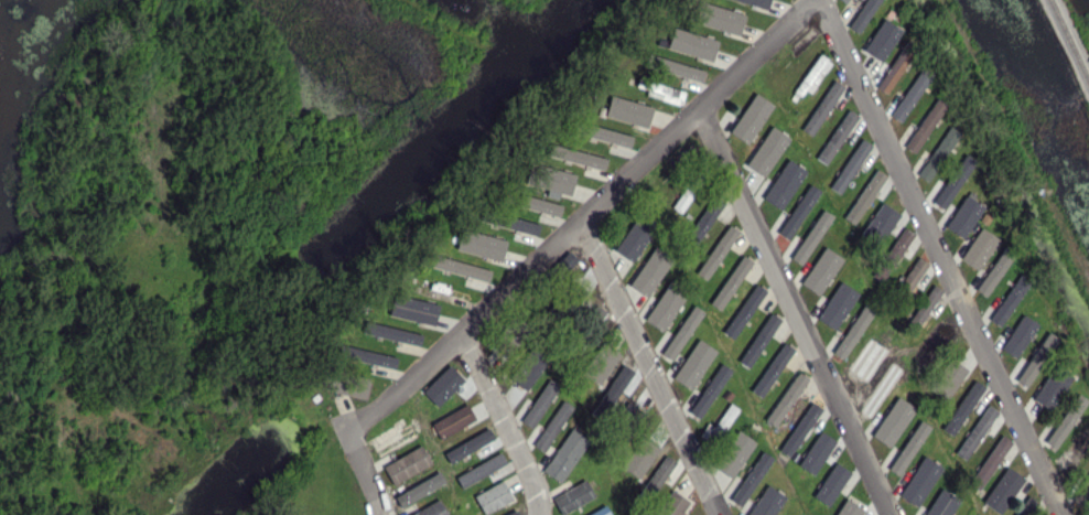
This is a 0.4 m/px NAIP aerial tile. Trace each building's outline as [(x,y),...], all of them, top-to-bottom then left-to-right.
[(776,11),(738,0),(768,0),(778,3),(776,11)] [(852,29),(871,0),(883,0),(860,34),(852,29)] [(892,19),(886,14),(891,10),(895,13),(892,19)] [(753,33),(711,21),(714,13),(755,25),(753,33)] [(883,62),(902,28),(882,17),(863,52),(883,62)] [(709,31),(700,29),(702,21),(711,24),(709,31)] [(730,56),(683,43),(687,34),(732,49),(730,56)] [(886,93),(912,55),(902,48),(876,86),(886,93)] [(801,97),(795,93),(820,55),(827,60),(801,97)] [(705,78),(664,66),(667,57),(708,71),(705,78)] [(901,122),(934,74),(923,66),(890,115),(901,122)] [(682,103),(637,86),(640,78),(684,95),(682,103)] [(801,129),(812,136),(845,86),(834,79),(801,129)] [(578,94),(575,85),(585,82),(589,90),(578,94)] [(773,104),(754,92),(730,132),(749,144),(773,104)] [(657,125),(613,109),(616,99),(660,116),(657,125)] [(916,152),(907,146),(936,105),(945,110),(916,152)] [(816,157),(827,164),(859,116),(848,109),(816,157)] [(744,155),(736,150),(741,143),(740,142),(750,129),(751,130),(762,114),(769,119),(758,136),(759,137),(751,150),(750,150),(744,155)] [(630,148),(593,135),(596,125),(634,139),(630,148)] [(929,182),(960,132),(949,126),(918,175),(929,182)] [(790,137),(785,132),(788,128),(794,132),(790,137)] [(844,195),(870,143),(858,137),(833,189),(844,195)] [(759,183),(753,179),(759,169),(751,164),(765,144),(773,149),(776,143),(784,148),(759,183)] [(610,170),(565,153),(568,146),(613,161),(610,170)] [(944,211),(975,159),(963,152),(933,204),(944,211)] [(565,165),(554,162),(557,153),(568,158),(565,165)] [(798,175),(794,172),(801,161),(806,163),(798,175)] [(681,214),(672,208),(700,167),(710,172),(681,214)] [(586,192),(546,176),(548,169),(590,184),(586,192)] [(655,181),(649,175),(655,170),(660,175),(655,181)] [(773,213),(766,208),(790,172),(797,176),(773,213)] [(855,221),(848,215),(876,174),(884,180),(855,221)] [(560,215),(514,197),(517,187),(564,205),(560,215)] [(987,205),(969,192),(945,226),(963,238),(987,205)] [(787,244),(778,237),(808,195),(816,202),(787,244)] [(698,238),(691,233),(715,196),(722,202),(698,238)] [(520,211),(511,207),(514,201),(522,204),(520,211)] [(870,250),(861,244),(889,203),(897,208),(870,250)] [(832,215),(822,208),(792,259),(802,265),(832,215)] [(538,238),(492,221),(495,212),(542,228),(538,238)] [(986,226),(980,221),(985,214),(992,219),(986,226)] [(633,269),(616,257),(641,218),(659,230),(633,269)] [(667,233),(661,229),(666,223),(671,226),(667,233)] [(681,233),(675,228),(678,223),(684,227),(681,233)] [(697,274),(707,280),(738,231),(728,224),(697,274)] [(500,234),(493,232),(496,225),(503,227),(500,234)] [(970,270),(963,265),(988,229),(995,235),(970,270)] [(515,260),(467,243),(471,233),(518,250),(515,260)] [(883,279),(875,273),(903,233),(912,238),(883,279)] [(883,245),(877,242),(883,234),(888,236),(883,245)] [(627,284),(647,297),(674,258),(655,245),(627,284)] [(547,283),(540,277),(572,247),(579,254),(547,283)] [(1007,260),(1000,254),(1004,248),(1012,254),(1007,260)] [(725,298),(718,293),(744,255),(751,260),(725,298)] [(815,302),(806,297),(834,255),(843,261),(815,302)] [(485,285),(446,271),(448,267),(446,266),(450,257),(496,273),(493,281),(487,279),(485,285)] [(984,300),(977,296),(1003,258),(1010,262),(984,300)] [(901,302),(894,298),(917,262),(925,267),(901,302)] [(466,309),(423,292),(424,290),(422,289),(425,279),(471,296),(468,303),(466,309)] [(876,290),(871,286),(874,279),(880,283),(876,290)] [(564,324),(556,318),(583,280),(591,285),(564,324)] [(1024,289),(1018,285),(1022,280),(1027,285),(1024,289)] [(740,329),(732,323),(757,286),(765,291),(740,329)] [(998,330),(991,324),(1018,286),(1025,291),(998,330)] [(657,331),(650,326),(677,287),(683,291),(657,331)] [(828,331),(821,326),(845,291),(852,296),(828,331)] [(914,333),(906,328),(931,292),(939,298),(914,333)] [(444,328),(403,312),(407,303),(448,319),(444,328)] [(872,315),(866,310),(872,304),(878,310),(872,315)] [(578,353),(570,347),(597,309),(605,313),(578,353)] [(525,321),(518,316),(521,311),(528,314),(525,321)] [(698,321),(692,318),(697,312),(701,315),(698,321)] [(751,362),(742,356),(770,314),(778,321),(751,362)] [(1039,323),(1023,314),(1001,349),(1017,358),(1039,323)] [(499,364),(490,358),(493,357),(488,354),(511,316),(516,319),(517,318),(524,322),(499,364)] [(843,362),(834,356),(861,316),(870,323),(843,362)] [(672,361),(664,355),(688,320),(696,325),(672,361)] [(925,368),(916,362),(946,321),(953,326),(925,368)] [(733,334),(727,331),(732,325),(737,329),(733,334)] [(420,348),(380,334),(384,326),(423,341),(420,348)] [(906,346),(901,342),(904,336),(909,341),(906,346)] [(593,378),(586,374),(612,339),(618,343),(593,378)] [(712,347),(708,345),(712,339),(716,342),(712,347)] [(860,386),(852,380),(866,362),(859,356),(869,341),(876,345),(873,350),(881,355),(860,386)] [(761,397),(795,349),(784,342),(751,390),(761,397)] [(686,390),(678,386),(704,346),(711,352),(686,390)] [(1026,388),(1018,383),(1044,347),(1050,353),(1026,388)] [(393,372),(353,357),(356,348),(397,364),(393,372)] [(524,360),(520,356),(525,350),(529,353),(524,360)] [(938,396),(931,391),(959,351),(967,356),(938,396)] [(514,391),(507,387),(532,352),(539,356),(514,391)] [(570,364),(564,360),(568,355),(574,358),(570,364)] [(429,394),(423,387),(454,358),(461,365),(429,394)] [(725,369),(718,365),(722,358),(729,363),(725,369)] [(743,368),(736,364),(741,358),(746,363),(743,368)] [(1041,418),(1033,412),(1066,365),(1074,371),(1041,418)] [(369,395),(323,377),(326,368),(374,385),(369,395)] [(606,410),(600,406),(625,368),(633,374),(606,410)] [(870,421),(862,416),(880,390),(873,386),(883,371),(897,380),(870,421)] [(599,387),(592,383),(599,373),(605,377),(599,387)] [(699,420),(691,415),(718,375),(725,380),(699,420)] [(779,419),(772,414),(799,375),(805,378),(779,419)] [(320,385),(313,383),(315,376),(322,378),(320,385)] [(528,421),(521,417),(548,378),(556,384),(528,421)] [(952,436),(985,386),(975,379),(942,429),(952,436)] [(436,396),(433,393),(439,387),(442,390),(436,396)] [(730,403),(723,398),(727,391),(734,396),(730,403)] [(624,443),(613,436),(639,396),(647,401),(645,404),(649,407),(624,443)] [(916,408),(897,396),(872,435),(890,447),(916,408)] [(1055,448),(1046,442),(1075,400),(1083,406),(1055,448)] [(439,430),(434,422),(471,401),(475,408),(439,430)] [(567,412),(563,409),(568,403),(572,406),(567,412)] [(794,448),(787,443),(812,403),(820,408),(794,448)] [(713,449),(704,443),(731,405),(738,410),(713,449)] [(999,412),(989,405),(955,452),(964,459),(999,412)] [(938,419),(931,415),(936,409),(941,414),(938,419)] [(542,451),(536,447),(560,411),(568,416),(542,451)] [(773,428),(768,426),(772,418),(777,421),(773,428)] [(418,429),(413,421),(418,419),(422,427),(418,429)] [(376,453),(373,447),(412,422),(417,429),(376,453)] [(449,459),(443,451),(484,427),(488,436),(449,459)] [(590,440),(572,428),(542,470),(560,482),(590,440)] [(713,469),(731,480),(756,442),(738,430),(713,469)] [(808,478),(800,472),(827,432),(834,437),(808,478)] [(620,466),(638,479),(660,447),(642,435),(620,466)] [(898,480),(891,474),(917,436),(925,442),(898,480)] [(1086,437),(1088,439),(1088,446),(1068,478),(1061,472),(1086,437)] [(618,450),(611,444),(614,439),(622,444),(618,450)] [(990,486),(975,476),(1001,439),(1009,444),(998,460),(1001,463),(995,472),(999,474),(990,486)] [(416,454),(413,449),(419,446),(422,450),(416,454)] [(739,508),(773,458),(762,450),(728,501),(739,508)] [(389,481),(385,473),(423,451),(428,459),(389,481)] [(470,480),(465,472),(495,454),(499,461),(470,480)] [(647,500),(640,495),(667,457),(675,462),(647,500)] [(821,506),(815,502),(841,462),(849,466),(821,506)] [(912,508),(905,504),(932,464),(939,469),(912,508)] [(1001,514),(1025,478),(1007,466),(983,502),(1001,514)] [(1088,495),(1088,473),(1068,499),(1079,508),(1088,495)] [(436,478),(439,481),(441,484),(400,508),(396,500),(436,476),(436,478)] [(473,511),(467,503),(509,479),(514,486),(473,511)] [(604,492),(563,514),(560,514),(557,507),(600,483),(604,492)] [(784,494),(765,484),(748,514),(773,514),(784,494)] [(688,491),(672,514),(661,514),(681,485),(688,491)] [(980,497),(974,494),(979,489),(984,492),(980,497)] [(956,497),(944,514),(930,514),(947,491),(956,497)] [(1037,504),(1030,514),(1017,514),(1028,497),(1037,504)] [(843,498),(835,514),(859,514),(863,507),(843,498)] [(605,504),(587,514),(611,514),(605,504)]
